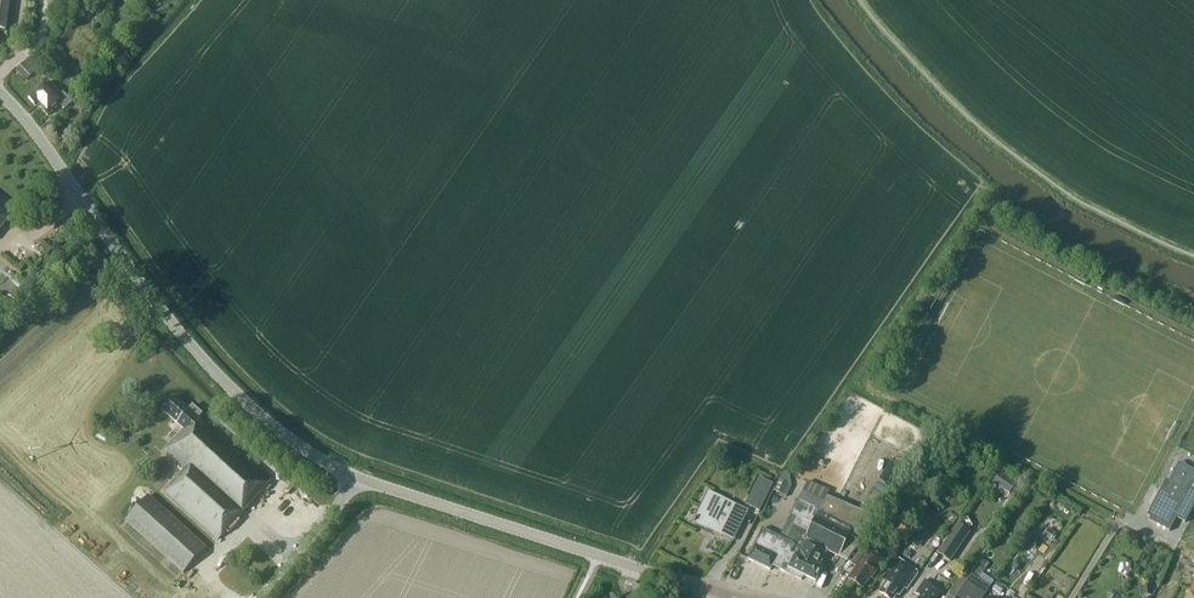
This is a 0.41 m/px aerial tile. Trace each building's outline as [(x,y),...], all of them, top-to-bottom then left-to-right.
[(6,31),(11,0),(0,0),(0,30),(6,31)] [(74,33),(64,27),(52,48),(63,54),(74,33)] [(17,69),(27,80),(34,74),(24,63),(17,69)] [(48,87),(45,84),(28,99),(36,107),(38,105),(48,116),(60,105),(64,110),(72,103),(64,94),(62,95),(54,87),(50,85),(48,87)] [(19,210),(0,195),(0,231),(19,210)] [(193,406),(189,411),(174,398),(163,410),(184,430),(164,452),(184,470),(164,493),(218,542),(273,480),(208,422),(205,426),(198,419),(202,415),(193,406)] [(967,457),(964,462),(970,466),(973,460),(967,457)] [(1166,480),(1147,516),(1150,518),(1148,521),(1169,532),(1176,518),(1185,523),(1193,506),(1193,482),(1193,481),(1193,480),(1193,471),(1178,463),(1169,481),(1166,480)] [(993,483),(1010,493),(1015,485),(999,474),(993,483)] [(745,504),(759,511),(773,484),(759,477),(745,504)] [(931,488),(935,490),(939,484),(935,482),(928,477),(924,483),(931,488)] [(774,491),(786,497),(792,486),(780,480),(774,491)] [(802,492),(825,502),(830,491),(807,481),(802,492)] [(747,511),(736,505),(708,491),(693,521),(721,535),(724,529),(735,535),(747,511)] [(825,502),(802,492),(792,514),(797,517),(794,525),(809,533),(799,555),(791,551),(794,544),(787,541),(762,529),(747,560),(769,570),(771,567),(800,580),(802,576),(815,582),(822,568),(820,567),(827,552),(839,558),(840,557),(847,560),(876,519),(827,497),(825,502)] [(126,521),(183,573),(206,548),(148,496),(126,521)] [(889,527),(893,519),(887,515),(882,523),(889,527)] [(938,551),(950,560),(970,531),(958,522),(938,551)] [(794,525),(787,541),(794,544),(791,551),(799,555),(809,533),(794,525)] [(917,549),(929,533),(918,525),(906,541),(917,549)] [(878,570),(885,560),(864,546),(851,565),(856,568),(848,579),(862,590),(870,578),(872,580),(879,570),(878,570)] [(977,555),(970,565),(967,563),(944,597),(983,597),(990,587),(978,580),(982,573),(989,563),(977,555)] [(879,593),(886,597),(894,597),(897,595),(899,596),(904,588),(906,589),(918,573),(897,558),(882,579),(887,582),(879,593)] [(1127,578),(1131,571),(1130,563),(1119,564),(1117,572),(1127,578)] [(1004,596),(1007,597),(1016,597),(1027,582),(1017,576),(1004,596)] [(919,597),(937,597),(941,591),(924,580),(915,594),(920,597),(919,597)]
